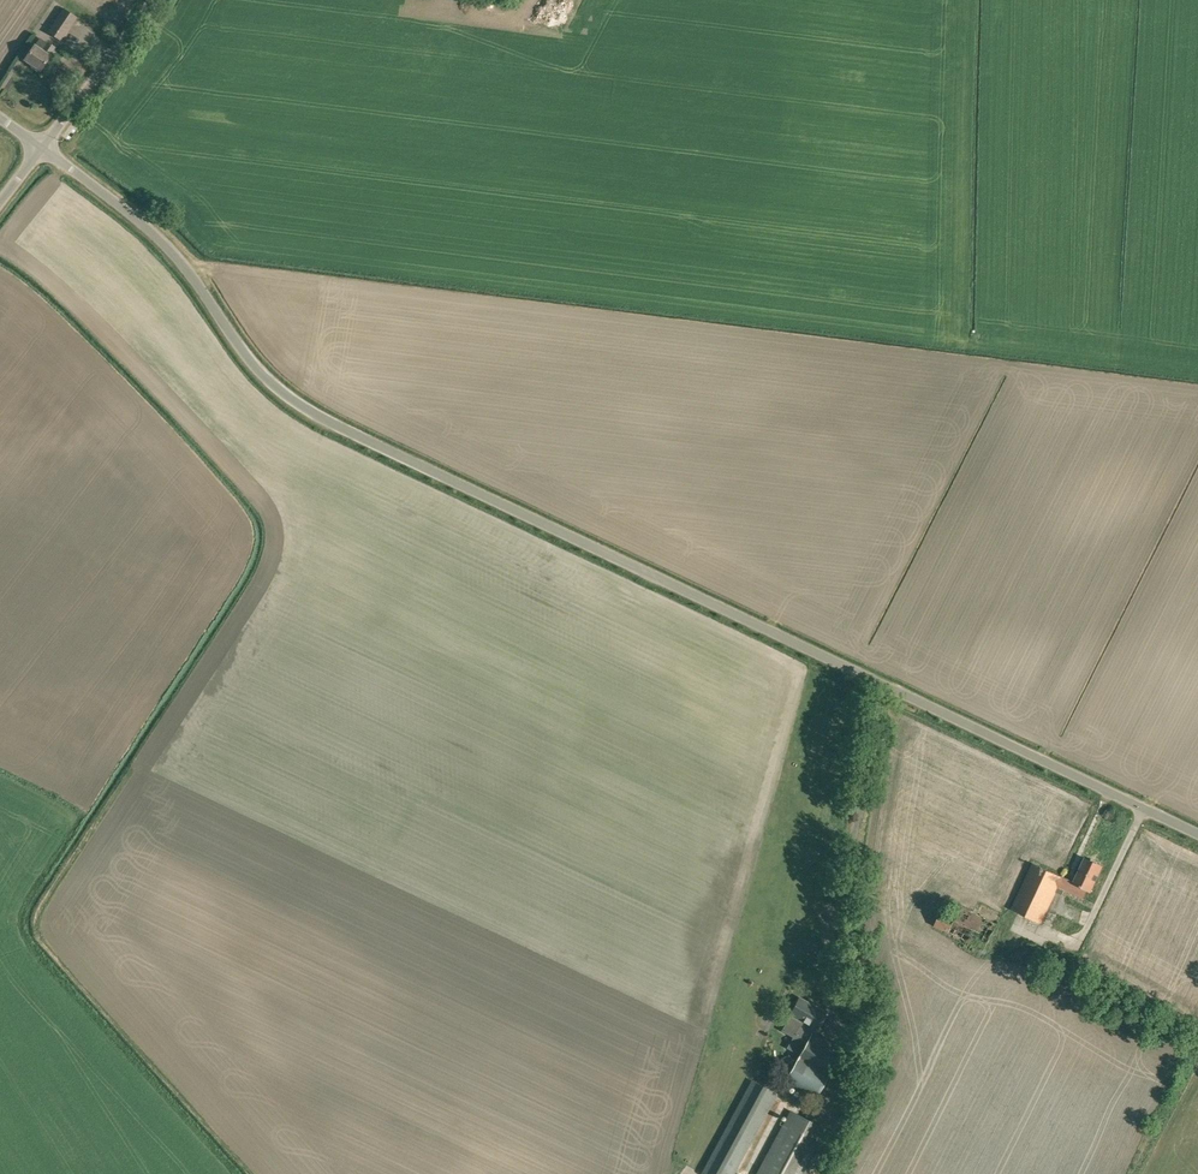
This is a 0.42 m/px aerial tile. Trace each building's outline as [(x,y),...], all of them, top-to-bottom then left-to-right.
[(62,42),(77,17),(63,8),(48,32),(62,42)] [(51,55),(56,47),(48,41),(42,50),(35,44),(24,60),(41,71),(51,56),(51,55)] [(1091,892),(1103,866),(1085,858),(1074,881),(1061,876),(1032,863),(1010,909),(1041,924),(1056,893),(1062,895),(1064,890),(1083,899),(1087,891),(1091,892)] [(998,924),(962,906),(954,919),(941,912),(934,926),(984,950),(998,924)] [(816,1029),(826,1012),(800,997),(790,1014),(802,1021),(787,1048),(799,1055),(784,1083),(815,1101),(842,1051),(814,1033),(816,1029)] [(777,1094),(778,1094),(751,1079),(700,1173),(701,1173),(734,1173),(777,1094)] [(829,1131),(790,1110),(755,1173),(806,1173),(829,1131)]
